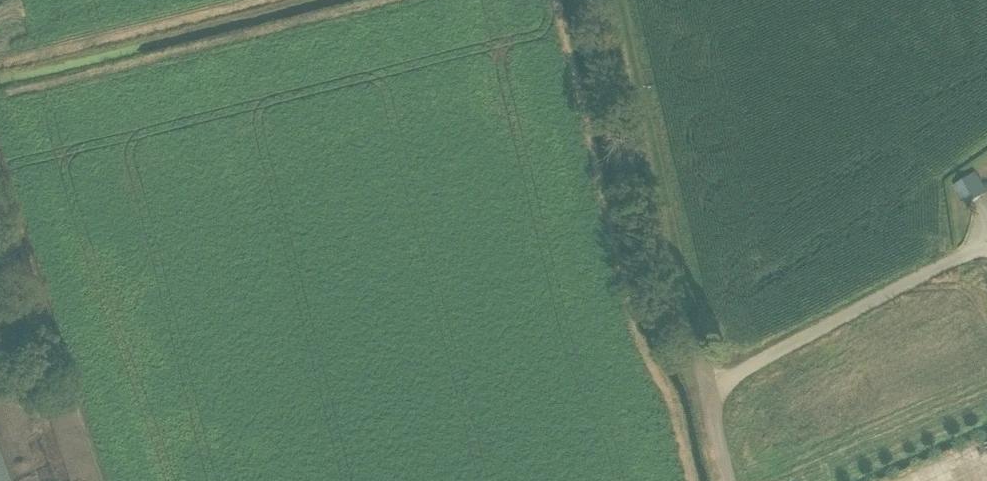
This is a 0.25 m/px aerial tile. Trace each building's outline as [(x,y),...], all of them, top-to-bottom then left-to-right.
[(952,186),(965,207),(984,195),(970,174),(952,186)] [(0,456),(0,480),(9,480),(0,456)]
